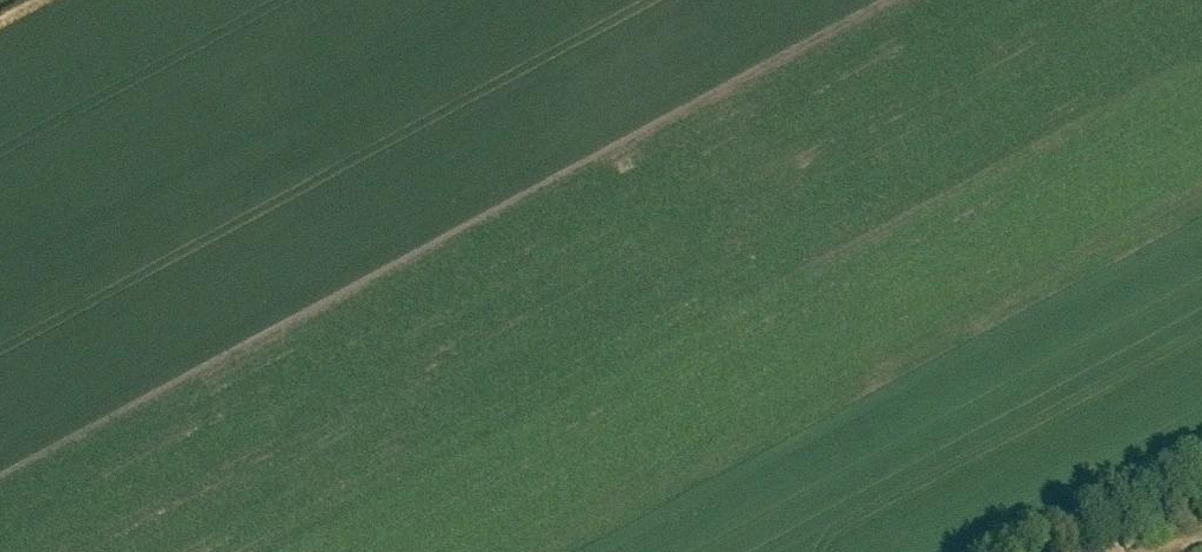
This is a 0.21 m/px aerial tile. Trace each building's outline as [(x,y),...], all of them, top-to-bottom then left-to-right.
[(1192,498),(1201,518),(1201,493),(1192,498)]
